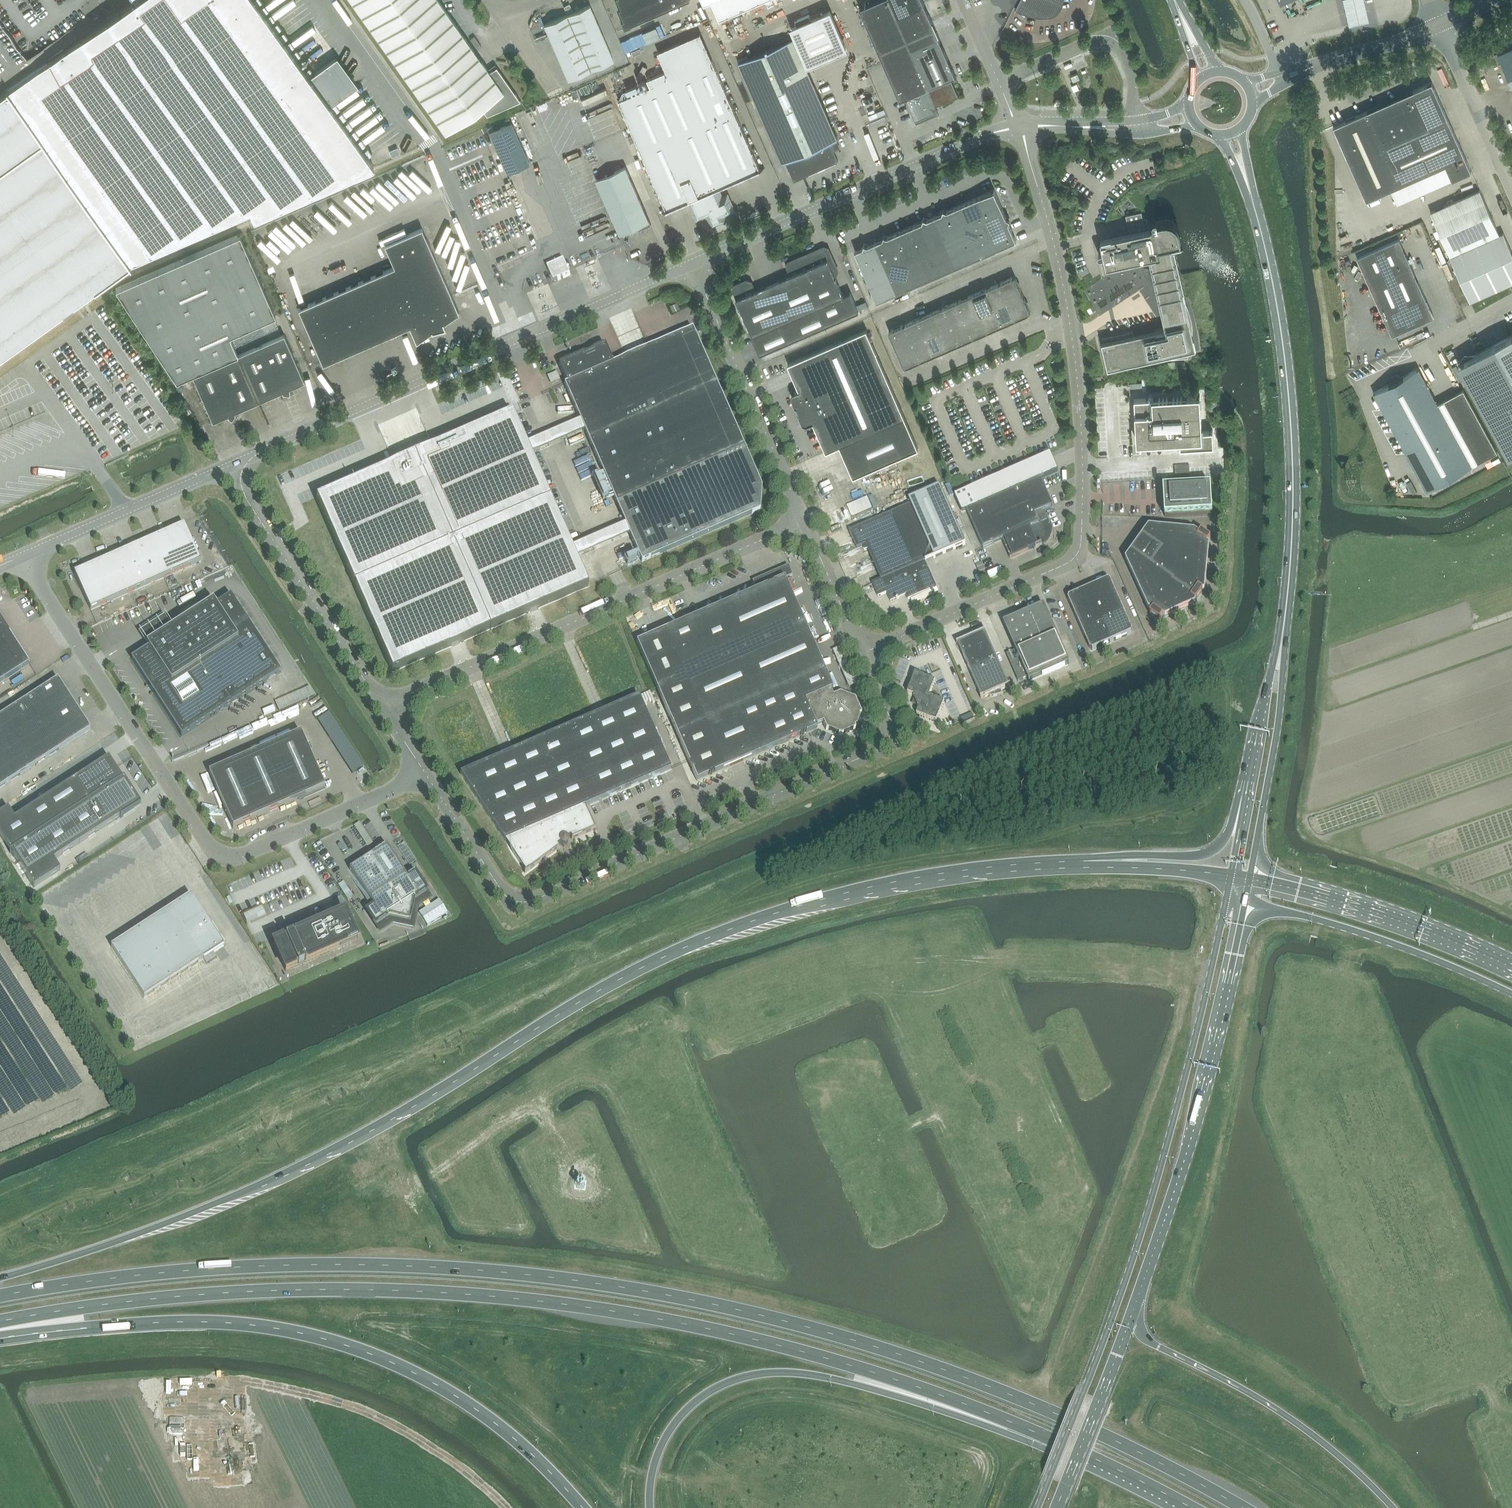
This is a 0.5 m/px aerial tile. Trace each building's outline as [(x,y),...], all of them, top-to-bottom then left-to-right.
[(129,262),(130,263),(168,244),(241,212),(249,209),(251,213),(253,218),(373,166),(370,161),(367,156),(372,153),(368,147),(363,151),(360,148),(366,144),(361,138),(356,142),(354,139),(356,137),(359,135),(355,129),(350,133),(347,130),(353,126),(348,120),(343,124),(341,121),(346,117),(342,111),(337,115),(335,112),(340,108),(336,102),(358,86),(337,57),(309,76),(254,0),(135,0),(134,1),(35,72),(34,71),(28,63),(14,43),(0,24),(0,355),(129,262)] [(445,133),(481,107),(487,115),(520,100),(496,66),(489,72),(438,0),(351,0),(445,133)] [(620,8),(618,9),(623,20),(620,21),(623,28),(689,0),(617,0),(620,8)] [(711,1),(720,20),(764,0),(713,0),(711,1)] [(896,15),(889,0),(878,0),(860,8),(876,45),(904,33),(896,15)] [(896,15),(924,2),(923,0),(890,0),(896,15)] [(1017,4),(1018,3),(1026,7),(1032,9),(1038,10),(1044,10),(1050,10),(1053,9),(1055,8),(1057,6),(1059,3),(1061,1),(1061,0),(1019,0),(1017,4)] [(1349,22),(1370,18),(1367,0),(1346,0),(1349,22)] [(904,33),(932,21),(924,2),(896,15),(904,33)] [(590,4),(567,14),(572,25),(595,15),(590,4)] [(738,62),(782,163),(782,164),(786,162),(794,180),(838,161),(830,143),(838,140),(806,66),(846,49),(830,11),(792,28),(796,37),(738,62)] [(572,25),(567,14),(545,24),(549,35),(572,25)] [(572,25),(576,36),(599,26),(595,15),(572,25)] [(912,51),(940,39),(932,21),(904,33),(912,51)] [(554,46),(576,36),(572,25),(549,35),(554,46)] [(599,26),(576,36),(581,47),(604,37),(599,26)] [(726,29),(730,38),(736,35),(732,27),(726,29)] [(760,169),(701,33),(658,52),(666,71),(647,79),(651,87),(619,101),(666,210),(667,211),(690,201),(697,218),(708,213),(711,219),(714,218),(715,220),(719,218),(718,216),(733,210),(727,196),(721,199),(717,189),(764,168),(764,167),(760,169)] [(884,63),(912,51),(904,33),(876,45),(884,63)] [(581,47),(576,36),(554,46),(559,57),(581,47)] [(604,37),(581,47),(586,58),(609,48),(604,37)] [(912,51),(920,70),(928,88),(936,107),(959,97),(951,78),(956,76),(940,39),(912,51)] [(586,58),(581,47),(559,57),(563,68),(586,58)] [(1498,53),(1511,85),(1511,47),(1498,53)] [(614,59),(609,48),(586,58),(591,69),(614,59)] [(920,70),(912,51),(884,63),(892,82),(920,70)] [(591,69),(586,58),(563,68),(568,79),(591,69)] [(900,101),(905,98),(928,88),(920,70),(892,82),(900,101)] [(1432,82),(1333,126),(1366,200),(1391,189),(1397,203),(1471,171),(1432,82)] [(936,107),(928,88),(905,98),(915,121),(934,113),(932,108),(936,107)] [(556,120),(550,121),(553,130),(558,129),(556,120)] [(511,122),(489,132),(507,173),(529,163),(511,122)] [(526,138),(541,131),(539,126),(523,133),(526,138)] [(597,180),(620,235),(637,228),(639,231),(651,225),(626,167),(597,180)] [(954,207),(976,258),(1017,240),(1009,223),(1010,219),(1007,218),(995,190),(954,207)] [(1499,234),(1483,197),(1434,219),(1450,256),(1470,301),(1511,282),(1511,252),(1503,233),(1499,234)] [(942,213),(934,216),(957,267),(976,258),(954,207),(947,210),(944,209),(942,213)] [(1143,265),(1146,271),(1145,271),(1144,272),(1144,273),(1144,274),(1144,275),(1144,276),(1145,277),(1146,278),(1147,278),(1148,278),(1149,278),(1151,284),(1151,285),(1155,283),(1165,328),(1155,330),(1155,332),(1135,337),(1133,331),(1124,333),(1112,335),(1111,336),(1103,337),(1109,366),(1122,363),(1188,358),(1189,354),(1190,351),(1191,347),(1192,344),(1192,340),(1193,336),(1193,333),(1193,329),(1193,325),(1192,322),(1191,318),(1191,315),(1189,311),(1188,308),(1187,304),(1185,301),(1184,298),(1186,298),(1181,275),(1175,248),(1177,247),(1175,242),(1182,240),(1179,229),(1177,225),(1175,222),(1171,220),(1167,219),(1163,220),(1155,222),(1154,222),(1155,225),(1152,226),(1152,227),(1145,229),(1142,212),(1128,215),(1126,216),(1126,217),(1126,218),(1130,233),(1103,240),(1102,240),(1105,250),(1100,251),(1099,251),(1098,252),(1098,253),(1098,254),(1099,255),(1100,255),(1100,256),(1101,255),(1104,255),(1104,256),(1107,266),(1109,265),(1110,268),(1112,268),(1115,267),(1124,265),(1129,262),(1140,263),(1141,264),(1143,265)] [(915,224),(938,275),(957,267),(934,216),(928,219),(924,218),(922,222),(915,224)] [(882,239),(875,242),(898,293),(938,275),(915,224),(888,236),(884,235),(882,239)] [(298,308),(322,364),(323,365),(410,327),(417,342),(458,312),(451,296),(422,227),(384,244),(392,262),(382,266),(383,271),(298,308)] [(540,247),(552,241),(547,229),(534,235),(540,247)] [(258,401),(238,354),(230,336),(275,316),(240,234),(116,289),(176,381),(192,374),(212,421),(228,414),(228,416),(231,418),(235,413),(234,411),(258,401)] [(1392,336),(1434,317),(1399,238),(1357,257),(1392,336)] [(877,302),(898,293),(875,242),(868,245),(864,244),(863,247),(855,251),(877,302)] [(825,304),(833,322),(859,311),(851,292),(843,296),(835,275),(837,274),(838,271),(828,248),(824,247),(804,256),(825,304)] [(737,299),(736,299),(752,335),(825,304),(804,256),(789,262),(787,266),(791,275),(755,291),(737,299)] [(554,282),(571,275),(568,270),(564,260),(548,268),(554,282)] [(1006,301),(1023,294),(1015,276),(998,283),(1006,301)] [(735,286),(733,290),(737,299),(755,291),(751,282),(747,280),(735,286)] [(993,307),(1006,301),(998,283),(985,289),(993,307)] [(980,312),(993,307),(985,289),(973,294),(980,312)] [(964,320),(980,312),(973,294),(956,301),(964,320)] [(1031,312),(1023,294),(1006,301),(1014,319),(1031,312)] [(952,325),(964,320),(956,301),(944,307),(952,325)] [(1014,319),(1006,301),(993,307),(1001,325),(1014,319)] [(671,305),(673,311),(680,308),(678,302),(671,305)] [(825,304),(752,335),(760,354),(833,322),(825,304)] [(939,331),(952,325),(944,307),(931,313),(939,331)] [(1001,325),(993,307),(980,312),(988,331),(1001,325)] [(988,331),(980,312),(964,320),(972,338),(988,331)] [(926,336),(939,331),(931,313),(918,318),(926,336)] [(913,342),(926,336),(918,318),(905,324),(913,342)] [(972,338),(964,320),(952,325),(959,343),(972,338)] [(913,342),(905,324),(889,331),(897,349),(913,342)] [(959,343),(952,325),(939,331),(947,349),(959,343)] [(584,353),(559,364),(567,383),(564,384),(616,503),(625,499),(638,528),(629,532),(642,562),(760,510),(762,487),(747,453),(744,447),(692,328),(613,363),(605,344),(591,350),(590,349),(588,348),(586,349),(584,351),(584,353)] [(866,329),(788,364),(799,390),(793,393),(791,397),(796,407),(797,406),(799,413),(798,413),(803,423),(807,425),(813,422),(826,452),(843,444),(857,475),(918,448),(866,329)] [(947,349),(939,331),(926,336),(934,354),(947,349)] [(284,334),(238,354),(258,401),(282,391),(283,392),(289,393),(290,389),(289,387),(304,381),(297,364),(284,334)] [(1458,364),(1508,456),(1511,454),(1511,335),(1458,364)] [(934,354),(926,336),(913,342),(921,360),(934,354)] [(905,367),(921,360),(913,342),(897,349),(905,367)] [(1391,383),(1374,393),(1427,490),(1472,466),(1418,368),(1400,378),(1399,376),(1396,375),(1391,377),(1390,381),(1391,383)] [(551,383),(561,378),(557,370),(547,374),(551,383)] [(1136,413),(1137,443),(1181,441),(1181,447),(1213,446),(1212,431),(1202,431),(1200,395),(1153,398),(1135,399),(1136,413)] [(512,413),(316,499),(392,673),(588,587),(512,413)] [(955,495),(960,509),(967,511),(983,548),(1002,540),(1010,558),(1042,544),(1043,544),(1044,543),(1045,542),(1046,542),(1047,541),(1047,540),(1048,539),(1049,538),(1050,537),(1050,536),(1050,535),(1051,534),(1051,533),(1051,532),(1051,531),(1051,530),(1051,529),(1051,528),(1051,527),(1051,526),(1050,525),(1050,524),(1044,511),(1053,507),(1041,479),(1058,471),(1050,453),(955,495)] [(849,531),(851,536),(857,548),(866,545),(881,580),(872,583),(878,597),(887,593),(891,602),(899,598),(898,596),(905,593),(908,599),(936,587),(925,561),(965,543),(940,485),(908,499),(911,504),(849,531)] [(1213,514),(1211,486),(1163,489),(1165,517),(1213,514)] [(866,495),(836,508),(841,519),(871,507),(866,495)] [(184,524),(166,532),(182,569),(201,561),(184,524)] [(1195,532),(1153,528),(1146,538),(1143,536),(1131,552),(1134,555),(1127,564),(1148,610),(1152,613),(1150,615),(1160,622),(1163,617),(1196,602),(1203,592),(1207,545),(1211,540),(1201,533),(1199,535),(1195,532)] [(277,529),(272,533),(283,549),(288,545),(277,529)] [(166,532),(148,540),(164,577),(182,569),(166,532)] [(130,548),(138,567),(146,585),(164,577),(148,540),(130,548)] [(130,548),(121,552),(129,570),(138,567),(130,548)] [(121,552),(112,556),(128,593),(146,585),(138,567),(129,570),(121,552)] [(74,573),(91,610),(128,593),(112,556),(74,573)] [(982,562),(976,565),(979,572),(985,569),(982,562)] [(682,623),(636,642),(656,688),(688,761),(697,781),(724,769),(801,735),(805,734),(817,728),(816,726),(822,723),(826,730),(840,736),(855,729),(861,714),(855,700),(840,694),(833,697),(830,690),(832,689),(784,578),(792,575),(788,565),(780,569),(752,581),(755,588),(756,590),(682,623)] [(998,571),(986,575),(988,579),(999,575),(998,571)] [(1106,628),(1112,642),(1132,633),(1133,631),(1110,580),(1108,580),(1089,588),(1106,628)] [(1068,599),(1085,638),(1106,628),(1089,588),(1069,597),(1068,599)] [(149,648),(132,659),(182,736),(280,672),(230,595),(215,605),(213,601),(146,644),(149,648)] [(32,599),(26,604),(35,616),(41,611),(32,599)] [(1029,682),(1070,665),(1044,606),(1024,614),(1009,618),(1009,621),(1004,624),(1015,651),(1006,654),(1018,681),(1027,677),(1029,682)] [(101,639),(119,632),(113,618),(95,625),(101,639)] [(29,665),(0,619),(0,684),(29,665)] [(1106,628),(1085,638),(1090,649),(1093,650),(1112,642),(1106,628)] [(958,644),(970,671),(997,659),(985,632),(986,632),(986,631),(977,635),(964,638),(965,638),(966,638),(966,640),(957,644),(958,644)] [(843,645),(834,648),(849,685),(858,682),(843,645)] [(58,662),(67,657),(64,651),(55,656),(58,662)] [(997,659),(970,671),(981,698),(981,699),(990,695),(991,696),(990,696),(990,697),(1003,694),(1003,693),(1002,693),(1001,690),(1010,686),(1010,685),(1009,686),(997,659)] [(917,714),(937,722),(944,702),(929,697),(935,682),(915,674),(908,694),(914,696),(914,697),(918,707),(919,708),(917,714)] [(0,717),(0,788),(90,729),(58,679),(0,717)] [(269,702),(274,712),(285,707),(280,696),(269,702)] [(460,774),(505,841),(505,840),(506,839),(507,840),(508,840),(508,842),(510,846),(512,850),(515,855),(519,861),(522,865),(527,870),(524,873),(525,873),(558,848),(557,847),(560,844),(562,846),(563,846),(566,846),(567,845),(568,843),(568,841),(567,839),(571,838),(572,839),(595,829),(595,828),(594,829),(584,807),(670,769),(638,696),(460,774)] [(325,787),(301,732),(209,772),(233,828),(325,787)] [(0,814),(0,835),(34,887),(60,870),(54,860),(120,817),(121,818),(123,816),(123,815),(134,808),(136,800),(126,784),(127,783),(124,778),(122,779),(108,758),(15,819),(8,809),(0,814)] [(386,845),(349,869),(374,907),(367,911),(385,939),(441,914),(415,874),(408,879),(386,845)] [(116,846),(107,851),(113,862),(121,857),(116,846)] [(191,895),(111,947),(144,998),(223,946),(191,895)] [(274,944),(285,971),(356,940),(344,913),(336,917),(335,914),(327,918),(328,920),(274,944)]
